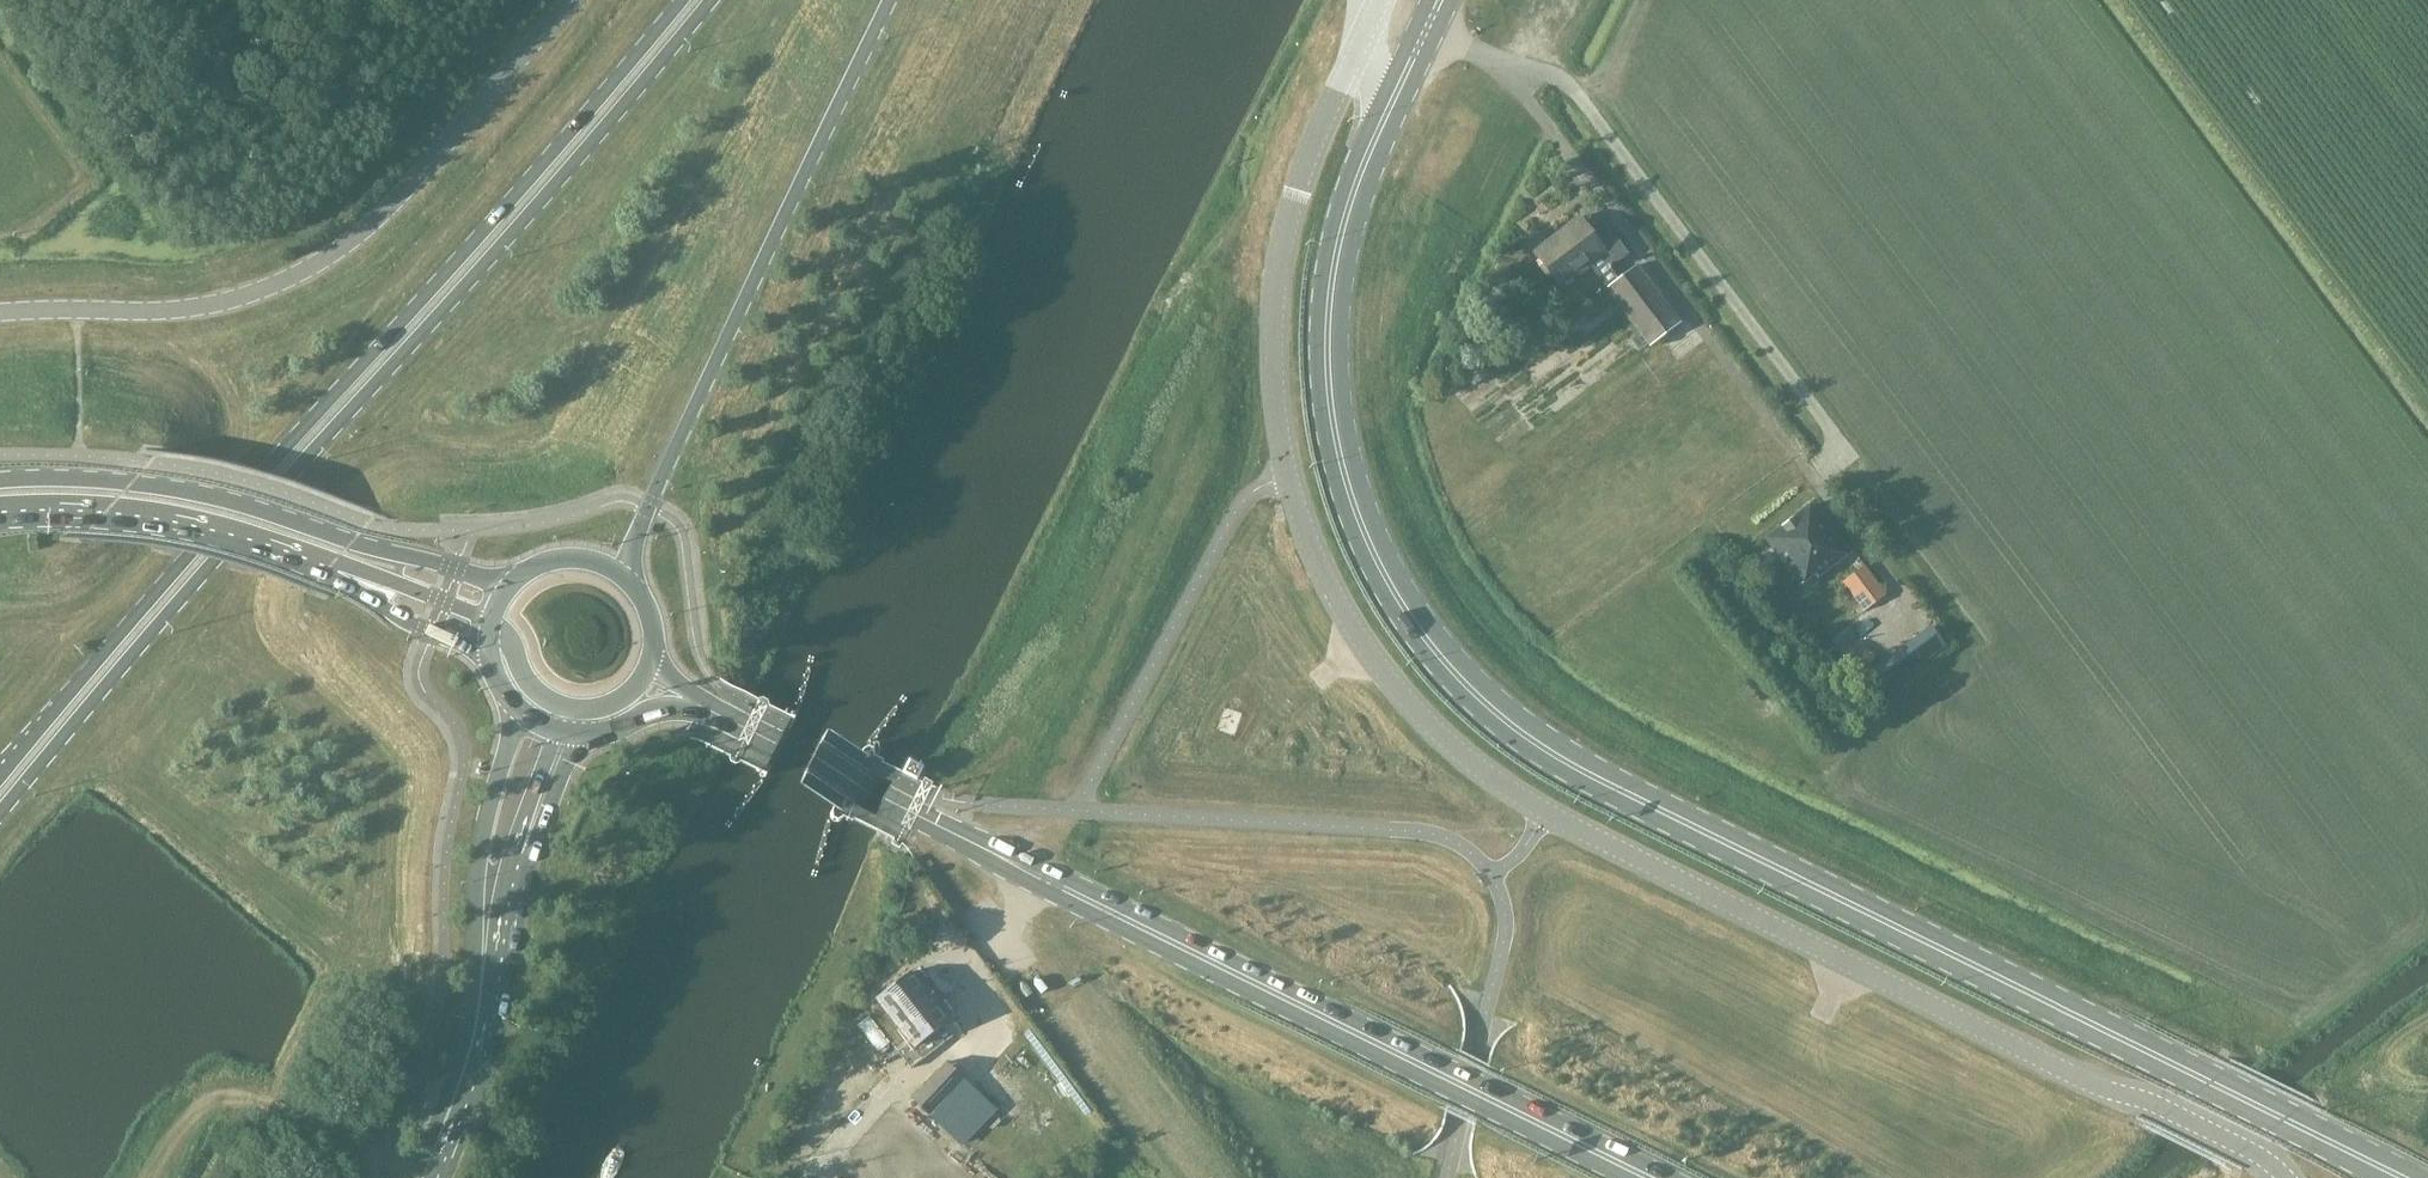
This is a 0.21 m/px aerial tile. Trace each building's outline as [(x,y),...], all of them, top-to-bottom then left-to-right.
[(1588,266),(1599,258),(1607,270),(1627,253),(1607,228),(1594,238),(1577,216),(1560,230),(1561,232),(1532,255),(1558,289),(1588,266)] [(1647,346),(1679,322),(1635,264),(1603,288),(1647,346)] [(1812,574),(1814,577),(1844,554),(1806,505),(1762,538),(1798,585),(1812,574)] [(1862,611),(1884,594),(1862,565),(1840,581),(1862,611)] [(1927,625),(1914,635),(1928,654),(1941,644),(1927,625)] [(1885,657),(1869,669),(1883,687),(1899,675),(1885,657)] [(924,771),(909,763),(902,777),(917,785),(924,771)] [(909,970),(873,997),(906,1040),(912,1048),(948,1021),(933,1002),(936,1000),(925,987),(923,989),(909,970)] [(906,1040),(893,1049),(908,1068),(920,1059),(912,1048),(906,1040)] [(943,1062),(910,1097),(928,1115),(961,1080),(943,1062)]
